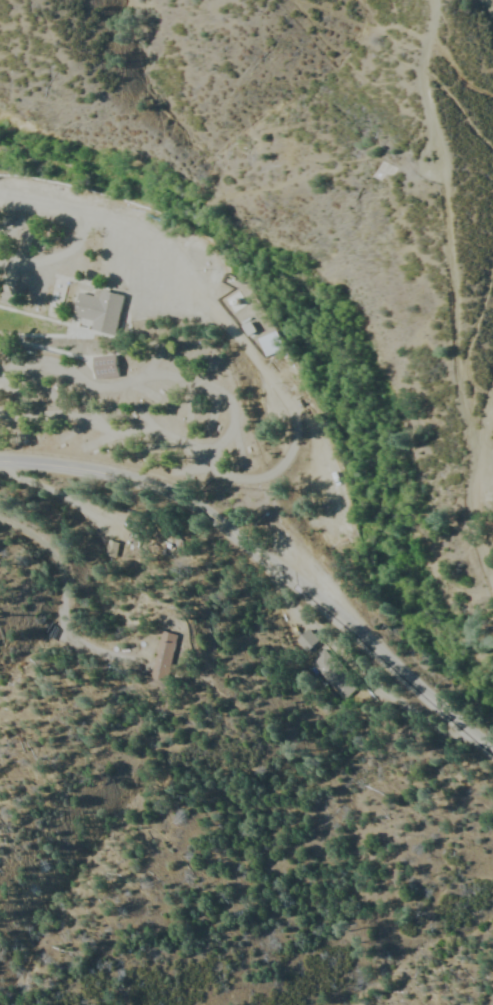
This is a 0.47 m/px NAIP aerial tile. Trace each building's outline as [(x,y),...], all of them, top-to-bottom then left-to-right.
[(394,184),(399,168),(384,163),(380,180),(394,184)] [(83,294),(95,297),(97,288),(125,297),(117,337),(92,330),(94,321),(77,318),(83,294)] [(259,340),(273,335),(278,350),(264,355),(259,340)] [(217,407),(209,407),(208,429),(216,429),(217,407)] [(294,643),(308,629),(319,644),(306,655),(294,643)] [(152,678),(164,630),(178,634),(167,682),(152,678)] [(311,660),(325,648),(356,683),(341,695),(311,660)]
